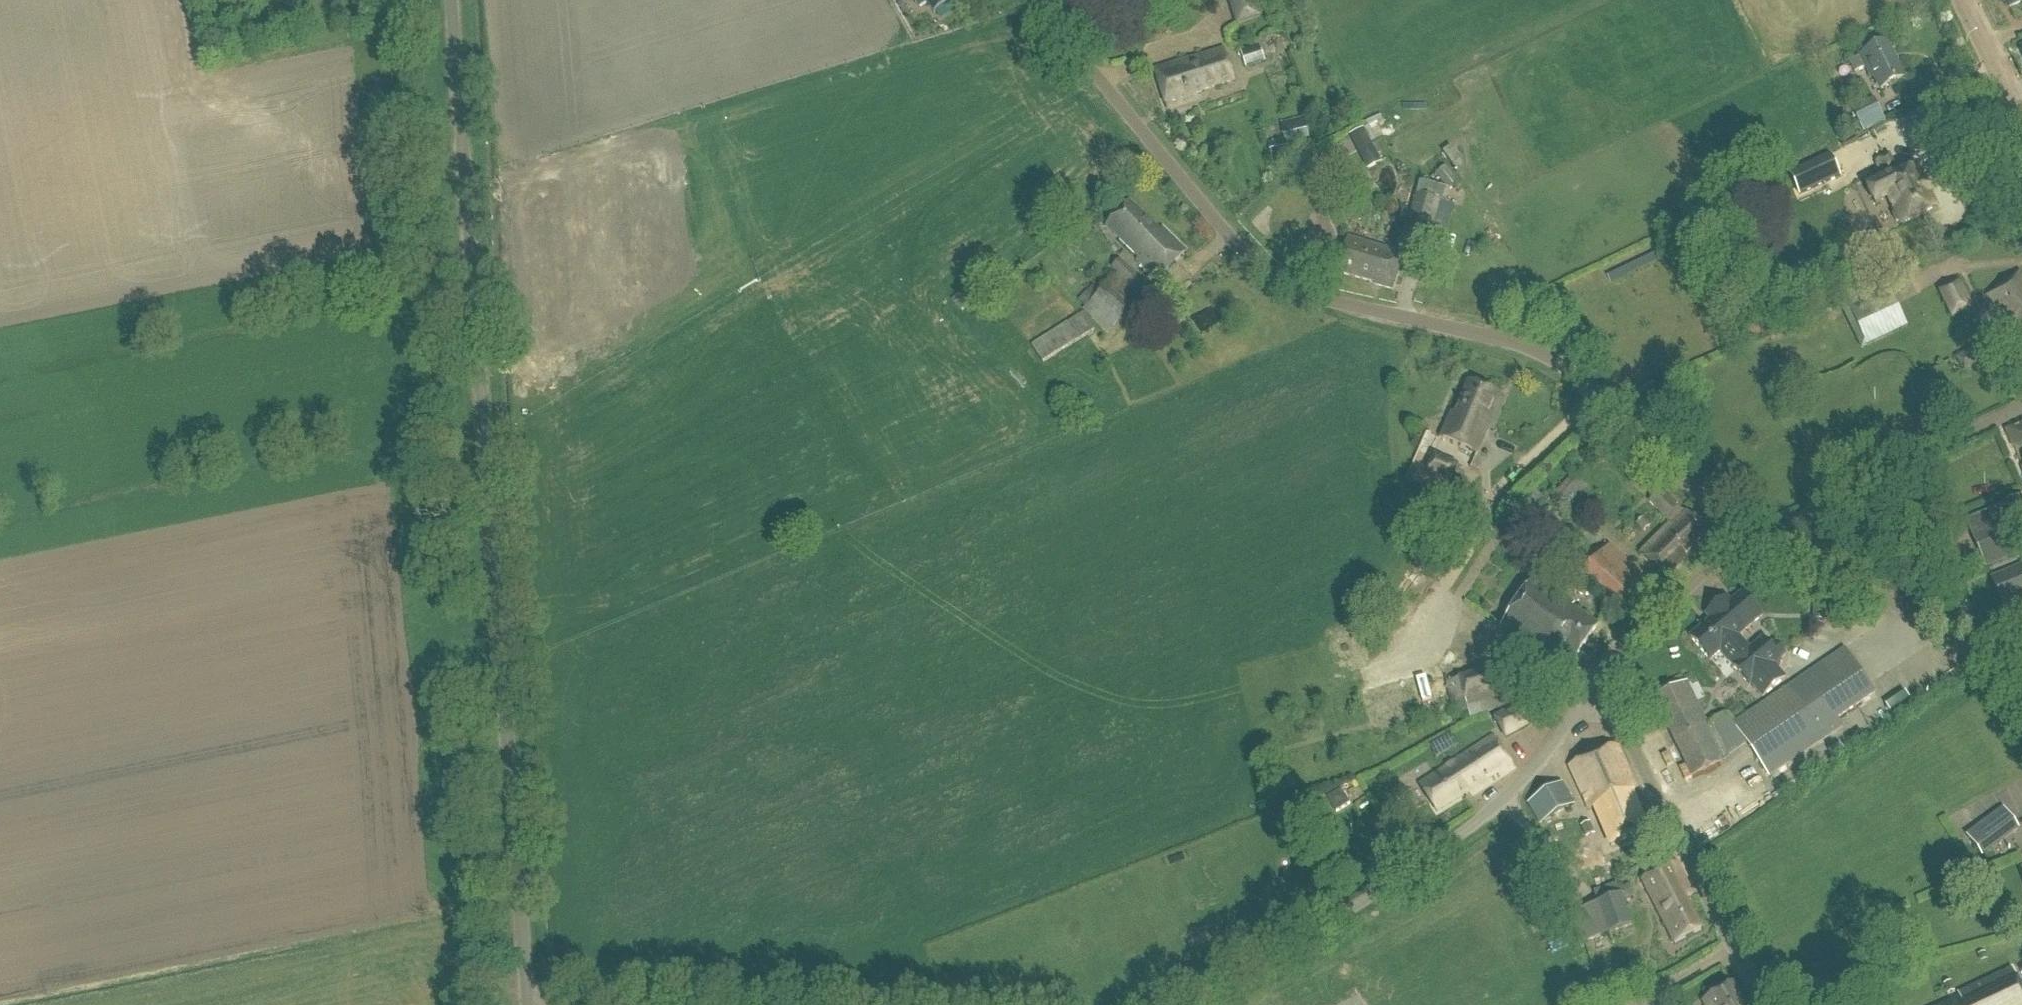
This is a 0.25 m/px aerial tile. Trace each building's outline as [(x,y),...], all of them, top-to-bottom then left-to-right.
[(932,14),(952,1),(951,0),(923,0),(932,14)] [(1255,0),(1229,0),(1237,25),(1260,17),(1255,0)] [(2010,10),(2021,5),(2021,0),(2005,0),(2010,10)] [(1903,78),(1885,43),(1859,56),(1860,57),(1849,63),(1855,74),(1865,69),(1870,78),(1872,77),(1879,91),(1903,78)] [(1265,63),(1260,47),(1242,53),(1247,69),(1265,63)] [(1234,83),(1224,51),(1189,62),(1188,61),(1155,71),(1167,109),(1197,100),(1195,95),(1234,83)] [(1884,123),(1873,98),(1850,109),(1861,134),(1884,123)] [(1368,130),(1357,136),(1364,151),(1376,146),(1368,130)] [(1894,169),(1888,156),(1879,161),(1888,180),(1863,192),(1871,208),(1875,206),(1884,224),(1898,217),(1902,226),(1936,210),(1916,170),(1901,177),(1899,172),(1893,175),(1891,170),(1894,169)] [(1834,161),(1795,181),(1805,202),(1845,183),(1834,161)] [(1449,191),(1420,183),(1408,226),(1444,237),(1453,206),(1445,204),(1449,191)] [(1159,231),(1130,202),(1105,227),(1138,259),(1136,261),(1158,282),(1187,252),(1162,228),(1159,231)] [(1404,254),(1348,238),(1337,274),(1375,285),(1374,287),(1393,292),(1404,254)] [(1149,290),(1119,261),(1112,269),(1117,274),(1113,279),(1106,272),(1078,302),(1085,308),(1081,312),(1106,336),(1149,290)] [(1924,286),(1943,278),(1938,267),(1920,276),(1924,286)] [(2018,273),(1988,296),(2021,342),(2021,278),(2018,273)] [(1972,310),(1958,282),(1938,292),(1951,319),(1972,310)] [(1901,317),(1889,291),(1863,304),(1845,313),(1848,321),(1854,328),(1867,334),(1901,317)] [(1988,362),(1981,346),(1955,359),(1963,375),(1988,362)] [(1498,397),(1470,384),(1456,415),(1452,414),(1441,438),(1426,431),(1403,481),(1443,500),(1456,470),(1463,473),(1464,469),(1471,472),(1479,455),(1476,454),(1491,422),(1487,421),(1498,397)] [(2007,432),(2021,466),(2021,426),(2007,432)] [(1683,512),(1661,490),(1651,500),(1668,517),(1672,513),(1677,518),(1640,555),(1664,579),(1708,535),(1684,511),(1683,512)] [(1999,508),(2014,542),(2021,539),(2021,498),(1999,508)] [(2014,555),(2002,527),(1973,540),(1985,568),(2014,555)] [(1579,546),(1565,533),(1551,548),(1566,561),(1579,546)] [(1623,613),(1648,583),(1608,549),(1583,578),(1623,613)] [(1574,606),(1534,579),(1500,628),(1552,664),(1562,649),(1575,658),(1597,626),(1572,609),(1574,606)] [(1725,598),(1715,607),(1739,635),(1761,617),(1741,594),(1730,604),(1725,598)] [(1708,661),(1721,651),(1735,639),(1739,635),(1715,607),(1704,615),(1709,621),(1689,638),(1708,661)] [(1735,639),(1721,651),(1732,664),(1730,666),(1747,686),(1750,684),(1761,698),(1783,680),(1775,671),(1778,669),(1779,651),(1774,645),(1770,649),(1762,639),(1746,652),(1735,639)] [(1874,694),(1843,649),(1732,724),(1768,777),(1798,756),(1841,727),(1836,719),(1874,694)] [(1375,724),(1438,714),(1433,679),(1370,688),(1375,724)] [(1708,726),(1686,682),(1653,699),(1693,779),(1722,764),(1704,727),(1708,726)] [(1533,698),(1495,719),(1507,741),(1545,720),(1533,698)] [(1513,771),(1493,740),(1419,787),(1436,814),(1469,793),(1472,798),(1513,771)] [(1636,790),(1616,746),(1569,767),(1589,810),(1594,808),(1611,846),(1647,829),(1630,793),(1636,790)] [(1575,805),(1563,784),(1527,805),(1540,826),(1575,805)] [(2019,830),(2007,814),(1970,842),(1982,858),(1991,852),(1996,866),(2004,862),(1998,846),(2019,830)] [(1693,895),(1676,863),(1642,881),(1675,944),(1702,930),(1686,899),(1693,895)] [(1619,890),(1616,884),(1592,892),(1597,905),(1576,912),(1580,924),(1575,925),(1579,937),(1584,935),(1586,942),(1631,927),(1622,901),(1633,898),(1629,887),(1619,890)] [(2013,971),(1958,993),(1961,999),(1947,1004),(2021,1004),(2021,993),(2013,971)] [(1952,982),(1944,986),(1947,994),(1955,991),(1952,982)] [(1733,985),(1703,1002),(1705,1004),(1745,1004),(1733,985)]
